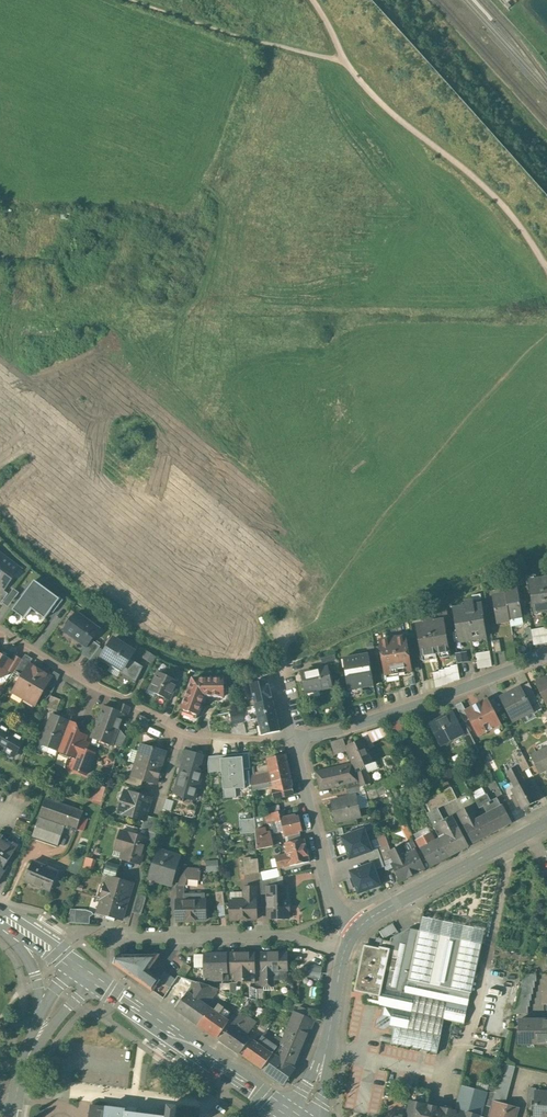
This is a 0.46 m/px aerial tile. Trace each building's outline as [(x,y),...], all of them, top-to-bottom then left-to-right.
[(0,553),(0,589),(1,590),(19,567),(0,553)] [(529,581),(535,613),(546,611),(546,578),(529,581)] [(59,598),(34,579),(12,609),(24,618),(31,608),(44,618),(54,605),(57,607),(63,599),(59,596),(59,598)] [(518,589),(504,592),(505,594),(509,618),(510,618),(509,615),(520,613),(521,616),(522,616),(518,589)] [(505,594),(492,596),(496,622),(497,622),(497,619),(508,617),(508,621),(510,620),(509,618),(505,594)] [(472,600),(464,602),(465,607),(453,609),(457,631),(458,631),(459,641),(485,637),(484,627),(481,604),(473,605),(472,600)] [(99,629),(76,612),(63,629),(86,646),(99,629)] [(431,619),(430,618),(424,620),(425,623),(417,624),(423,661),(449,657),(443,620),(433,621),(432,620),(432,619),(431,619)] [(530,627),(524,628),(526,641),(532,640),(530,627)] [(406,637),(379,641),(385,673),(411,669),(406,637)] [(133,651),(113,638),(102,656),(122,668),(119,672),(135,682),(143,666),(129,658),(133,651)] [(499,639),(493,641),(495,653),(501,652),(499,639)] [(100,646),(94,641),(83,655),(89,660),(100,646)] [(478,651),(480,667),(494,665),(492,650),(478,651)] [(3,676),(5,674),(8,669),(12,662),(11,660),(7,658),(7,656),(5,654),(3,653),(1,653),(0,653),(0,677),(3,676)] [(14,654),(11,660),(12,662),(8,669),(13,673),(14,670),(19,663),(21,659),(14,654)] [(368,654),(343,658),(343,659),(346,659),(348,668),(346,668),(345,668),(347,685),(348,690),(374,686),(368,654)] [(19,663),(14,670),(22,675),(26,667),(19,663)] [(33,667),(28,664),(26,667),(22,675),(13,691),(24,697),(40,670),(34,666),(33,667)] [(438,685),(463,679),(459,664),(434,670),(438,685)] [(183,680),(188,671),(180,666),(174,676),(183,680)] [(327,667),(308,672),(308,670),(302,672),(307,692),(331,686),(327,667)] [(46,673),(40,670),(24,697),(35,704),(44,688),(49,680),(51,677),(46,674),(46,673)] [(177,681),(158,671),(153,682),(158,684),(154,692),(168,699),(177,681)] [(224,677),(199,678),(193,678),(191,684),(190,684),(181,708),(198,715),(201,706),(205,696),(224,696),(224,687),(224,677)] [(536,683),(546,703),(546,677),(536,683)] [(49,680),(44,688),(52,692),(55,685),(49,680)] [(268,680),(250,684),(255,705),(272,701),(268,680)] [(536,698),(529,683),(520,687),(528,702),(536,698)] [(224,696),(205,696),(201,706),(223,706),(237,702),(233,685),(225,687),(224,687),(224,696)] [(520,687),(500,697),(513,721),(532,711),(528,702),(520,687)] [(61,699),(50,695),(45,708),(56,713),(61,699)] [(500,711),(494,698),(488,701),(494,714),(500,711)] [(487,701),(480,705),(479,703),(473,706),(473,707),(466,711),(478,735),(479,735),(479,734),(485,730),(486,732),(493,729),(492,728),(500,724),(494,714),(488,701),(487,700),(486,700),(487,701)] [(272,701),(255,705),(257,714),(260,726),(258,727),(259,735),(260,735),(279,731),(272,701)] [(116,710),(103,706),(92,738),(112,745),(122,713),(127,715),(130,706),(119,702),(116,710)] [(255,705),(230,711),(233,723),(253,719),(252,715),(257,714),(255,705)] [(150,719),(138,713),(132,725),(144,731),(150,719)] [(452,713),(430,724),(441,744),(461,734),(462,733),(458,724),(452,713)] [(69,722),(50,714),(39,743),(58,750),(69,722)] [(394,732),(406,730),(404,719),(392,721),(394,732)] [(479,752),(464,721),(458,724),(462,733),(461,734),(472,755),(479,752)] [(75,724),(69,722),(58,750),(71,754),(72,757),(76,758),(79,758),(80,755),(79,752),(82,742),(85,736),(78,733),(75,724)] [(371,742),(390,734),(386,725),(367,733),(371,742)] [(0,729),(0,753),(13,760),(23,742),(0,729)] [(343,738),(332,742),(336,754),(347,750),(346,747),(343,738)] [(364,740),(346,747),(347,750),(352,764),(354,769),(375,761),(364,740)] [(88,745),(82,742),(79,752),(80,755),(79,758),(76,758),(71,769),(86,774),(94,753),(86,750),(88,745)] [(164,750),(141,744),(136,763),(159,769),(164,750)] [(131,760),(136,762),(140,749),(134,748),(131,760)] [(519,748),(512,752),(522,770),(529,767),(519,748)] [(531,756),(539,772),(546,768),(546,748),(531,756)] [(188,751),(180,749),(176,764),(182,765),(184,766),(188,751)] [(284,755),(267,759),(270,771),(272,781),(289,777),(284,755)] [(242,756),(221,758),(223,788),(245,787),(242,756)] [(159,769),(136,763),(132,776),(143,779),(154,782),(156,777),(159,778),(161,769),(159,769)] [(352,764),(316,772),(320,790),(345,784),(346,790),(360,787),(360,786),(355,773),(354,769),(352,764)] [(184,766),(182,765),(174,794),(194,799),(202,771),(184,766)] [(516,766),(507,771),(506,770),(505,770),(508,774),(518,769),(516,766)] [(367,769),(355,773),(360,786),(371,783),(367,769)] [(518,769),(508,774),(515,788),(512,790),(514,794),(511,796),(517,807),(519,806),(521,809),(522,809),(525,810),(529,808),(530,805),(538,800),(528,781),(525,782),(518,769)] [(251,791),(274,786),(272,781),(270,771),(250,775),(251,791)] [(143,779),(132,776),(127,774),(124,782),(140,787),(143,779)] [(289,777),(272,781),(274,786),(274,789),(271,790),(273,798),(293,793),(289,777)] [(103,801),(108,786),(96,783),(92,798),(103,801)] [(360,787),(346,790),(348,796),(356,795),(363,794),(360,787)] [(457,798),(451,787),(443,791),(449,803),(457,798)] [(150,797),(129,791),(126,802),(120,801),(117,813),(143,820),(145,814),(150,797)] [(443,791),(432,796),(438,808),(449,803),(443,791)] [(487,793),(475,800),(479,808),(483,806),(483,805),(491,801),(487,793)] [(348,797),(331,801),(336,822),(361,816),(356,795),(348,796),(348,797)] [(45,797),(39,816),(65,824),(77,828),(81,815),(83,811),(45,797)] [(491,801),(483,805),(483,806),(487,813),(501,806),(496,798),(491,801)] [(268,814),(280,811),(278,804),(266,807),(268,814)] [(487,813),(483,816),(492,832),(511,822),(502,805),(501,806),(487,813)] [(479,818),(472,806),(459,813),(465,826),(464,826),(473,843),(492,832),(483,816),(479,818)] [(452,816),(442,822),(435,808),(427,813),(439,837),(444,834),(445,837),(440,839),(449,856),(468,846),(452,816)] [(254,817),(254,818),(255,832),(257,849),(269,846),(267,835),(277,833),(275,822),(281,821),(284,836),(299,833),(299,830),(302,829),(299,816),(295,817),(294,814),(285,815),(284,810),(280,811),(268,814),(254,817)] [(160,819),(145,814),(143,820),(140,829),(145,830),(156,833),(160,819)] [(81,815),(77,828),(83,830),(88,818),(81,815)] [(65,824),(39,816),(32,837),(58,845),(65,824)] [(255,832),(254,818),(240,819),(241,833),(255,832)] [(28,824),(16,819),(12,831),(24,836),(28,824)] [(366,829),(340,838),(348,861),(374,852),(366,829)] [(143,837),(120,830),(116,843),(125,845),(121,858),(138,863),(145,843),(146,838),(143,837)] [(156,833),(145,830),(143,837),(146,838),(145,843),(152,845),(156,833)] [(384,833),(377,836),(381,847),(388,845),(384,833)] [(435,842),(431,834),(417,841),(430,865),(449,856),(440,839),(435,842)] [(303,838),(285,842),(288,854),(282,855),(281,851),(269,854),(270,860),(275,859),(277,868),(309,861),(303,838)] [(0,843),(0,877),(20,847),(11,841),(8,844),(3,841),(1,844),(0,843)] [(413,841),(401,847),(405,856),(416,851),(418,851),(413,841)] [(381,847),(378,848),(386,870),(393,867),(391,864),(395,862),(391,852),(388,845),(381,847)] [(405,856),(401,847),(391,852),(395,862),(391,864),(393,867),(400,882),(425,868),(416,851),(405,856)] [(179,856),(158,849),(149,878),(170,885),(179,856)] [(251,856),(242,857),(244,874),(259,872),(258,858),(251,859),(251,856)] [(220,870),(220,859),(208,859),(209,871),(220,870)] [(58,871),(32,860),(24,879),(50,890),(58,871)] [(108,876),(116,878),(120,865),(106,861),(102,874),(108,876)] [(374,864),(349,872),(358,897),(383,888),(374,864)] [(182,866),(175,886),(184,886),(186,877),(199,879),(200,868),(182,866)] [(116,878),(108,876),(106,883),(102,882),(98,897),(102,897),(126,904),(132,882),(116,878)] [(260,894),(267,893),(266,886),(278,886),(277,877),(260,881),(260,894)] [(278,886),(266,886),(267,893),(268,918),(288,918),(287,911),(290,910),(290,904),(287,904),(287,885),(278,886)] [(184,886),(175,886),(177,921),(205,920),(204,893),(184,893),(184,886)] [(243,900),(229,900),(230,919),(256,918),(256,886),(243,886),(243,900)] [(223,891),(215,891),(216,905),(224,904),(223,891)] [(146,896),(137,893),(132,912),(141,914),(146,896)] [(451,893),(432,985),(452,989),(472,897),(451,893)] [(126,904),(102,897),(97,913),(121,919),(126,904)] [(92,923),(93,909),(71,908),(70,921),(92,923)] [(425,908),(409,980),(430,984),(445,912),(425,908)] [(380,948),(375,971),(384,973),(379,996),(380,996),(378,1005),(384,1006),(382,1015),(383,1016),(378,1020),(383,1028),(388,1024),(389,1025),(440,1036),(444,1019),(464,1023),(470,992),(452,989),(432,985),(430,984),(409,980),(407,979),(418,932),(410,931),(391,941),(389,948),(389,949),(380,948)] [(375,971),(380,948),(381,947),(379,947),(379,948),(364,945),(354,991),(370,994),(375,971)] [(254,952),(230,953),(231,972),(236,972),(236,980),(249,979),(249,974),(249,971),(254,971),(254,952)] [(286,952),(261,953),(262,986),(273,985),(272,970),(287,970),(286,952)] [(226,953),(204,954),(204,980),(222,980),(222,975),(222,972),(227,972),(226,953)] [(158,954),(116,955),(112,963),(140,982),(154,961),(157,956),(158,954)] [(186,963),(178,975),(184,977),(191,966),(186,963)] [(323,977),(325,965),(309,963),(308,976),(323,977)] [(517,973),(490,967),(477,1031),(503,1037),(517,973)] [(536,974),(524,974),(515,1006),(527,1006),(529,1006),(529,1000),(531,1000),(531,994),(533,994),(533,987),(534,987),(534,981),(536,981),(536,974)] [(184,977),(178,975),(170,985),(185,995),(176,1008),(194,1021),(197,1017),(199,1018),(212,1000),(210,999),(218,988),(184,977)] [(231,992),(220,988),(218,996),(228,999),(231,992)] [(228,1012),(212,1000),(199,1018),(201,1020),(198,1024),(216,1037),(227,1021),(224,1018),(228,1012)] [(255,1022),(240,1011),(220,1039),(238,1053),(250,1037),(246,1034),(255,1022)] [(314,1020),(293,1012),(280,1043),(284,1046),(282,1049),(284,1051),(279,1057),(294,1068),(314,1020)] [(272,1021),(267,1017),(259,1027),(264,1030),(272,1021)] [(518,1019),(518,1043),(546,1043),(546,1019),(518,1019)] [(257,1042),(253,1040),(242,1055),(261,1068),(280,1039),(275,1035),(270,1042),(262,1036),(257,1042)] [(283,1084),(294,1068),(279,1057),(276,1055),(264,1071),(283,1084)] [(497,1084),(494,1094),(490,1107),(490,1109),(488,1116),(515,1116),(518,1107),(503,1103),(508,1085),(497,1082),(497,1084)] [(486,1092),(487,1092),(494,1094),(497,1084),(493,1083),(492,1086),(488,1085),(486,1092)] [(482,1112),(484,1105),(487,1092),(486,1092),(461,1085),(455,1111),(454,1116),(481,1116),(482,1112)] [(405,1101),(410,1102),(426,1105),(428,1090),(408,1086),(405,1101)] [(536,1091),(534,1116),(536,1116),(546,1116),(546,1094),(545,1094),(545,1092),(536,1091)] [(487,1092),(484,1105),(490,1107),(494,1094),(487,1092)] [(177,1105),(168,1104),(167,1116),(125,1112),(125,1108),(113,1107),(105,1106),(105,1102),(93,1101),(93,1105),(91,1105),(91,1116),(88,1116),(176,1116),(177,1105)] [(407,1116),(454,1116),(455,1111),(426,1105),(410,1102),(409,1108),(407,1114),(408,1114),(407,1116)]
